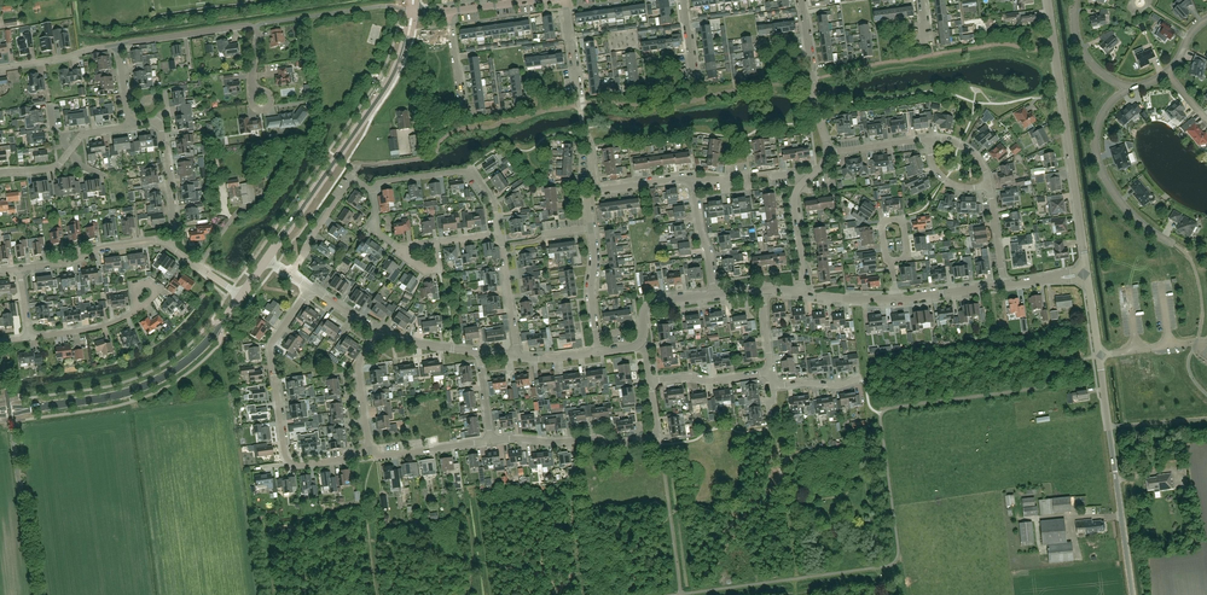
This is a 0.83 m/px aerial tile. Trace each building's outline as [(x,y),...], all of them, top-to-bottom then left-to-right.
[(660,10),(670,8),(668,0),(665,1),(665,0),(655,0),(656,6),(659,5),(660,10)] [(778,1),(779,9),(789,8),(788,7),(790,6),(789,3),(788,3),(787,0),(778,1)] [(1018,5),(1019,10),(1025,10),(1024,4),(1033,3),(1033,0),(1019,0),(1019,5),(1018,5)] [(1184,18),(1185,18),(1186,18),(1187,18),(1187,17),(1187,16),(1189,14),(1185,9),(1187,7),(1192,5),(1190,0),(1183,0),(1179,4),(1180,4),(1174,10),(1175,11),(1175,12),(1175,13),(1177,15),(1178,16),(1179,15),(1183,19),(1184,18)] [(637,6),(638,15),(646,14),(645,5),(637,6)] [(637,6),(629,7),(631,16),(638,15),(637,6)] [(629,7),(622,8),(623,17),(631,16),(629,7)] [(905,8),(906,17),(914,16),(912,7),(905,8)] [(937,16),(947,14),(946,7),(936,8),(937,16)] [(623,17),(622,8),(614,9),(616,19),(616,21),(624,20),(623,17)] [(660,10),(661,17),(671,16),(670,8),(660,10)] [(897,9),(898,18),(906,17),(905,8),(897,9)] [(614,9),(607,10),(608,20),(616,19),(614,9)] [(889,10),(891,19),(898,18),(897,9),(889,10)] [(607,10),(599,11),(600,21),(608,20),(607,10)] [(882,11),(883,20),(891,19),(889,10),(882,11)] [(1100,10),(1100,16),(1090,17),(1092,27),(1106,24),(1105,15),(1108,15),(1108,10),(1100,10)] [(600,21),(599,11),(591,12),(593,22),(600,21)] [(828,20),(827,16),(831,15),(831,11),(820,12),(820,16),(818,17),(819,25),(828,23),(831,23),(831,20),(828,20)] [(883,20),(882,11),(874,12),(875,21),(883,20)] [(591,12),(584,14),(585,23),(593,22),(591,12)] [(1035,16),(1035,15),(1021,17),(1019,17),(1019,13),(1007,14),(1007,19),(1017,18),(1018,20),(1017,20),(1018,25),(1023,25),(1022,23),(1028,22),(1029,23),(1030,23),(1031,22),(1036,22),(1036,19),(1036,18),(1036,17),(1035,16)] [(585,23),(584,14),(576,15),(577,24),(585,23)] [(947,14),(937,16),(938,23),(948,22),(947,14)] [(544,26),(554,24),(552,16),(543,18),(544,26)] [(671,16),(661,17),(658,18),(659,26),(672,24),(671,16)] [(522,22),(523,31),(531,30),(529,21),(522,22)] [(1158,26),(1160,27),(1156,35),(1155,35),(1165,43),(1165,42),(1167,38),(1170,40),(1172,38),(1173,38),(1175,36),(1174,35),(1175,33),(1170,29),(1172,26),(1164,21),(1163,23),(1160,22),(1158,26)] [(514,23),(515,32),(523,31),(522,22),(514,23)] [(948,22),(938,23),(939,31),(949,30),(948,22)] [(46,34),(53,33),(51,23),(44,24),(46,34)] [(506,24),(508,33),(515,32),(514,23),(506,24)] [(781,24),(782,33),(790,32),(788,23),(781,24)] [(828,23),(819,25),(820,32),(829,31),(828,23)] [(499,25),(500,35),(508,33),(506,24),(499,25)] [(545,33),(555,32),(554,24),(544,26),(545,33)] [(773,25),(774,34),(782,33),(781,24),(773,25)] [(491,26),(492,36),(500,35),(499,25),(491,26)] [(765,26),(767,35),(774,34),(773,25),(765,26)] [(859,26),(860,34),(870,33),(869,25),(859,26)] [(483,27),(485,37),(492,36),(491,26),(483,27)] [(765,26),(758,27),(759,36),(767,35),(765,26)] [(476,29),(477,38),(485,37),(483,27),(476,29)] [(62,29),(54,30),(56,41),(60,40),(61,48),(70,47),(68,33),(63,34),(62,29)] [(285,45),(284,42),(285,42),(283,33),(281,34),(281,29),(271,31),(272,38),(270,39),(271,43),(270,43),(270,47),(272,47),(277,47),(278,46),(285,45)] [(468,30),(469,39),(477,38),(476,29),(468,30)] [(469,39),(468,30),(460,31),(462,40),(469,39)] [(949,30),(939,31),(940,39),(950,37),(949,30)] [(830,39),(829,31),(820,32),(821,40),(830,39)] [(1108,39),(1100,46),(1111,59),(1112,59),(1108,55),(1114,50),(1114,49),(1113,48),(1118,43),(1118,44),(1118,43),(1112,36),(1115,34),(1112,31),(1105,34),(1108,39)] [(546,41),(556,40),(555,32),(545,33),(546,41)] [(703,41),(712,40),(711,32),(702,33),(703,41)] [(25,41),(18,42),(18,46),(20,47),(21,55),(30,53),(29,48),(33,47),(31,33),(24,34),(25,41)] [(53,37),(53,33),(46,34),(47,38),(41,39),(43,51),(52,50),(50,37),(53,37)] [(860,34),(862,42),(871,40),(872,39),(871,36),(870,36),(870,33),(860,34)] [(672,35),(672,39),(674,48),(680,47),(679,44),(682,44),(680,34),(672,35)] [(950,37),(940,39),(941,46),(951,45),(950,37)] [(658,50),(657,41),(657,38),(654,38),(654,41),(649,42),(651,51),(658,50)] [(228,39),(218,41),(219,52),(221,51),(221,50),(223,50),(225,52),(226,56),(224,57),(235,56),(234,54),(239,54),(238,43),(227,45),(226,40),(228,40),(228,39)] [(666,49),(674,48),(672,39),(665,40),(666,49)] [(830,39),(821,40),(822,48),(831,46),(830,39)] [(658,50),(666,49),(665,40),(657,41),(658,50)] [(704,48),(713,47),(712,40),(703,41),(704,48)] [(863,49),(872,48),(872,47),(873,47),(872,44),(871,44),(871,40),(862,42),(859,42),(859,45),(862,45),(863,49)] [(651,51),(649,42),(642,43),(643,52),(651,51)] [(752,43),(743,45),(744,52),(753,51),(752,43)] [(140,50),(131,51),(132,58),(143,56),(142,50),(147,49),(147,45),(139,46),(140,50)] [(175,61),(169,62),(170,70),(176,69),(174,61),(178,61),(178,57),(182,57),(180,46),(173,47),(175,61)] [(832,54),(831,46),(822,48),(823,55),(832,54)] [(715,55),(714,52),(713,47),(704,48),(705,56),(715,55)] [(596,56),(595,48),(586,49),(587,57),(596,56)] [(873,56),(872,48),(863,49),(864,57),(873,56)] [(1145,52),(1136,56),(1141,68),(1150,64),(1148,60),(1150,59),(1155,57),(1152,49),(1145,52)] [(753,51),(744,52),(745,60),(754,59),(753,51)] [(541,56),(542,66),(550,65),(549,55),(548,52),(545,53),(546,56),(541,56)] [(92,54),(92,59),(94,59),(94,61),(98,61),(99,65),(111,63),(110,56),(101,58),(100,53),(92,54)] [(556,54),(549,55),(550,65),(558,64),(556,54)] [(832,54),(823,55),(824,63),(834,62),(832,54)] [(715,55),(705,56),(706,64),(716,62),(715,55)] [(1194,63),(1193,66),(1192,66),(1191,66),(1190,67),(1189,75),(1196,76),(1195,77),(1199,78),(1199,79),(1200,80),(1201,81),(1203,80),(1204,80),(1205,78),(1204,77),(1204,76),(1202,75),(1204,67),(1206,60),(1195,55),(1192,63),(1194,63)] [(146,56),(143,56),(132,58),(133,64),(143,63),(144,67),(151,66),(150,58),(147,59),(146,56)] [(535,67),(542,66),(541,56),(533,57),(535,67)] [(596,56),(587,57),(588,65),(597,63),(596,56)] [(527,68),(535,67),(533,57),(526,58),(527,68)] [(628,68),(637,67),(636,59),(626,61),(628,68)] [(743,68),(746,68),(755,66),(754,59),(745,60),(742,60),(743,68)] [(716,62),(706,64),(707,71),(717,70),(716,62)] [(111,69),(111,63),(99,65),(99,68),(95,68),(96,71),(95,71),(95,75),(103,74),(102,71),(111,69)] [(598,71),(597,63),(588,65),(589,72),(598,71)] [(480,71),(479,64),(470,65),(471,72),(480,71)] [(144,71),(137,72),(134,73),(135,79),(147,78),(152,77),(151,66),(144,67),(144,71)] [(755,66),(746,68),(743,68),(744,71),(742,73),(743,78),(752,77),(752,76),(751,76),(751,73),(756,73),(755,66)] [(628,72),(629,76),(638,75),(637,67),(628,68),(623,69),(624,72),(628,72)] [(279,76),(276,77),(277,85),(290,83),(288,75),(287,75),(286,68),(278,69),(279,76)] [(68,69),(60,70),(62,85),(70,84),(70,82),(75,81),(82,80),(81,69),(73,70),(74,72),(69,72),(68,69)] [(717,70),(707,71),(708,79),(718,78),(717,70)] [(472,80),(481,79),(480,71),(471,72),(472,80)] [(598,71),(589,72),(590,80),(599,79),(598,71)] [(36,91),(45,90),(43,78),(39,79),(38,73),(29,75),(31,86),(29,86),(29,92),(31,94),(36,93),(36,91)] [(103,78),(103,74),(95,75),(96,83),(101,82),(101,85),(113,83),(112,77),(103,78)] [(520,75),(510,77),(511,84),(521,83),(520,75)] [(630,84),(639,82),(638,75),(629,76),(630,84)] [(147,78),(135,79),(136,86),(146,84),(147,89),(154,88),(153,80),(147,81),(147,78)] [(482,86),(481,79),(472,80),(473,88),(482,86)] [(600,86),(599,79),(590,80),(591,87),(600,86)] [(238,94),(237,91),(241,91),(239,82),(227,84),(229,93),(233,92),(233,94),(235,96),(236,96),(238,94)] [(639,82),(630,84),(626,84),(627,90),(640,89),(639,82)] [(114,90),(113,83),(101,85),(102,88),(98,88),(98,92),(97,92),(97,96),(111,94),(110,90),(114,90)] [(513,92),(522,91),(521,83),(511,84),(513,92)] [(174,100),(184,98),(183,92),(188,91),(188,85),(180,86),(181,92),(173,93),(174,100)] [(474,95),(483,94),(482,86),(473,88),(474,95)] [(601,94),(600,86),(591,87),(592,95),(601,94)] [(514,100),(523,98),(522,91),(513,92),(510,92),(510,96),(513,96),(514,100)] [(484,102),(483,94),(474,95),(475,103),(484,102)] [(185,102),(184,98),(174,100),(175,107),(183,105),(184,111),(191,110),(190,101),(185,102)] [(486,109),(484,102),(475,103),(476,111),(477,110),(478,115),(486,114),(486,109)] [(1178,102),(1168,110),(1165,112),(1172,119),(1175,116),(1180,122),(1186,117),(1181,111),(1184,109),(1178,102)] [(104,109),(101,110),(103,122),(109,121),(108,113),(114,113),(112,104),(103,105),(104,109)] [(1131,108),(1136,113),(1137,114),(1141,110),(1135,104),(1136,104),(1132,108),(1131,108)] [(1131,108),(1132,108),(1129,105),(1121,113),(1120,112),(1115,117),(1121,123),(1124,120),(1126,122),(1127,122),(1130,120),(1130,119),(1136,113),(1131,108)] [(96,123),(103,122),(101,110),(97,110),(97,107),(90,108),(91,117),(95,117),(96,123)] [(1014,114),(1019,122),(1021,121),(1025,128),(1036,121),(1031,113),(1028,114),(1024,107),(1014,114)] [(25,115),(25,119),(30,118),(42,117),(41,110),(31,112),(30,108),(20,109),(21,116),(25,115)] [(267,119),(268,128),(280,126),(281,128),(295,126),(294,125),(299,124),(308,113),(301,108),(295,116),(293,116),(293,113),(279,115),(279,117),(267,119)] [(80,111),(76,111),(77,125),(85,124),(85,119),(88,119),(87,109),(80,109),(80,111)] [(191,110),(184,111),(184,116),(176,117),(177,124),(193,121),(191,110)] [(70,126),(77,125),(76,111),(71,112),(71,111),(64,112),(65,122),(69,121),(70,126)] [(398,116),(400,130),(410,129),(409,121),(408,121),(407,116),(408,116),(407,111),(401,112),(401,111),(398,111),(397,113),(397,116),(398,116)] [(915,130),(922,129),(920,118),(917,119),(917,118),(915,115),(915,111),(909,112),(909,116),(910,123),(914,123),(915,130)] [(920,118),(922,129),(929,128),(928,121),(932,120),(931,112),(924,112),(924,114),(920,114),(920,118)] [(897,117),(897,120),(899,132),(906,131),(905,125),(908,125),(907,113),(903,113),(903,116),(902,116),(902,117),(897,117)] [(837,120),(838,127),(850,126),(853,125),(852,114),(839,116),(840,120),(837,120)] [(942,125),(941,128),(951,130),(953,117),(943,115),(943,116),(936,114),(934,123),(942,125)] [(874,120),(875,125),(876,136),(883,135),(882,126),(887,126),(886,122),(885,115),(881,116),(882,119),(874,120)] [(30,118),(25,119),(27,130),(34,129),(33,124),(43,123),(42,117),(30,118)] [(870,137),(876,136),(875,125),(873,125),(873,123),(869,121),(867,121),(867,117),(862,118),(864,130),(868,129),(869,131),(870,137)] [(892,133),(899,132),(897,120),(894,121),(893,117),(887,118),(888,128),(892,127),(892,133)] [(248,118),(239,120),(241,134),(250,133),(250,131),(262,129),(261,120),(249,122),(248,118)] [(1206,143),(1206,139),(1206,133),(1201,134),(1199,132),(1200,131),(1195,124),(1196,123),(1192,118),(1181,128),(1185,133),(1187,131),(1199,145),(1201,144),(1201,146),(1206,145),(1205,144),(1206,143)] [(193,121),(177,124),(178,131),(186,129),(187,133),(194,132),(193,121)] [(979,131),(982,134),(976,139),(983,147),(990,142),(992,145),(998,140),(993,133),(990,135),(987,131),(989,129),(987,126),(986,125),(986,124),(979,131)] [(851,129),(850,126),(838,127),(839,135),(847,133),(847,137),(855,136),(854,129),(851,129)] [(1036,127),(1029,132),(1033,139),(1036,137),(1040,146),(1049,141),(1043,129),(1038,131),(1036,127)] [(45,133),(37,134),(36,130),(20,132),(21,136),(28,135),(30,144),(46,142),(45,133)] [(154,147),(158,147),(157,139),(152,140),(151,135),(145,136),(147,148),(154,147)] [(177,148),(189,146),(189,142),(194,142),(193,135),(182,136),(182,140),(176,141),(177,148)] [(418,135),(409,136),(412,153),(421,152),(418,135)] [(147,148),(145,136),(139,137),(139,141),(134,142),(135,152),(142,151),(141,149),(147,148)] [(129,138),(121,139),(123,150),(127,149),(127,153),(135,152),(134,143),(130,144),(129,138)] [(390,151),(399,150),(397,138),(388,139),(390,151)] [(721,147),(721,141),(720,141),(721,138),(715,138),(715,140),(710,139),(710,140),(704,139),(704,142),(710,142),(710,146),(721,147)] [(123,150),(121,139),(113,140),(114,146),(110,146),(111,156),(118,155),(118,151),(123,150)] [(753,141),(754,148),(765,146),(764,142),(770,142),(770,139),(764,140),(764,139),(753,141)] [(110,158),(110,157),(109,151),(105,151),(104,142),(97,143),(99,154),(103,153),(103,157),(106,157),(106,158),(108,158),(110,158)] [(803,149),(804,160),(811,159),(809,148),(809,142),(806,142),(807,148),(803,149)] [(96,154),(99,154),(97,143),(90,144),(91,149),(87,150),(89,161),(96,160),(96,154)] [(804,160),(803,149),(799,149),(798,143),(795,144),(798,160),(804,160)] [(798,160),(795,144),(793,144),(793,150),(790,150),(791,160),(797,159),(797,160),(798,160)] [(999,161),(1009,154),(1008,153),(1008,151),(1007,149),(1005,150),(1000,144),(989,153),(994,159),(996,157),(999,161)] [(1010,150),(1012,152),(1015,155),(1021,150),(1017,144),(1010,150)] [(7,160),(6,151),(11,150),(10,145),(1,147),(2,151),(0,151),(0,161),(7,160)] [(791,160),(790,150),(786,151),(785,145),(782,145),(783,151),(784,161),(791,160)] [(1125,145),(1110,149),(1115,162),(1116,162),(1119,170),(1122,169),(1124,169),(1127,168),(1128,167),(1131,166),(1127,155),(1128,155),(1125,145)] [(190,146),(189,146),(177,148),(178,155),(184,154),(185,158),(194,156),(193,150),(191,150),(190,146)] [(756,154),(772,152),(771,149),(765,150),(765,146),(754,148),(755,154),(756,154)] [(603,156),(614,155),(614,151),(620,150),(619,147),(613,148),(602,150),(603,156)] [(38,148),(28,149),(29,153),(34,152),(35,162),(48,161),(47,150),(39,151),(38,148)] [(683,153),(683,158),(691,157),(690,154),(693,154),(692,149),(686,149),(687,152),(683,153)] [(664,150),(661,150),(663,165),(670,164),(669,155),(665,155),(664,150)] [(649,154),(650,163),(650,167),(657,166),(656,157),(652,157),(651,151),(648,152),(648,154),(649,154)] [(676,159),(683,158),(683,153),(678,154),(678,151),(675,151),(676,159)] [(708,159),(717,160),(718,154),(720,154),(703,152),(702,155),(708,155),(708,159)] [(756,154),(757,160),(767,159),(766,155),(772,155),(772,152),(756,154)] [(1045,155),(1044,155),(1047,168),(1058,166),(1057,161),(1056,161),(1054,153),(1045,155)] [(642,159),(642,164),(650,163),(649,154),(648,154),(646,155),(646,158),(642,159)] [(889,163),(888,154),(880,155),(882,167),(887,166),(887,172),(894,171),(893,163),(889,163)] [(911,165),(922,162),(920,155),(912,158),(911,154),(904,156),(905,160),(909,159),(911,165)] [(483,167),(487,173),(497,167),(493,160),(496,158),(494,155),(487,159),(489,162),(483,167)] [(615,158),(614,155),(603,156),(604,163),(621,160),(621,157),(615,158)] [(882,167),(880,155),(873,156),(875,165),(870,166),(872,174),(876,173),(876,172),(878,172),(878,168),(882,167)] [(635,165),(642,164),(642,159),(637,159),(637,156),(631,157),(632,163),(634,162),(635,165)] [(179,171),(191,169),(195,168),(193,158),(184,159),(185,162),(178,163),(179,171)] [(861,158),(854,159),(855,172),(859,171),(860,176),(868,175),(867,166),(863,166),(861,158)] [(717,160),(708,159),(707,163),(701,162),(701,165),(707,166),(717,167),(717,160)] [(855,172),(854,159),(846,160),(847,168),(843,169),(844,178),(852,177),(851,173),(855,172)] [(621,163),(621,160),(604,163),(606,163),(607,169),(616,168),(616,164),(621,163)] [(924,168),(922,162),(911,165),(907,166),(908,169),(912,168),(913,172),(907,174),(908,177),(923,173),(922,169),(924,168)] [(1003,173),(999,174),(1001,184),(1014,181),(1012,172),(1015,171),(1014,163),(1009,164),(1001,166),(1003,173)] [(146,177),(158,176),(157,168),(148,169),(148,166),(140,167),(141,173),(145,173),(146,177)] [(622,167),(616,168),(607,169),(608,176),(610,175),(617,174),(623,173),(622,167)] [(192,173),(191,169),(179,171),(180,178),(187,177),(187,180),(196,179),(195,172),(192,173)] [(491,179),(496,186),(505,180),(500,173),(491,179)] [(1055,173),(1046,174),(1048,183),(1051,182),(1052,192),(1062,190),(1060,177),(1055,178),(1055,173)] [(158,176),(146,177),(146,182),(142,183),(143,189),(151,188),(150,184),(159,183),(158,176)] [(66,178),(68,195),(80,193),(79,182),(75,182),(74,177),(66,178)] [(907,187),(914,184),(916,187),(911,189),(914,195),(918,192),(918,193),(926,189),(925,185),(930,183),(927,177),(919,180),(918,177),(905,183),(907,187)] [(56,196),(63,195),(68,195),(66,178),(58,180),(59,184),(55,185),(56,196)] [(511,185),(514,188),(523,182),(521,179),(511,185)] [(100,197),(102,196),(106,196),(105,187),(101,188),(100,180),(93,181),(94,192),(99,192),(100,197)] [(238,180),(227,181),(227,188),(228,188),(230,199),(240,198),(239,190),(241,190),(243,204),(255,202),(252,183),(240,185),(240,186),(239,187),(238,180)] [(456,192),(456,190),(464,189),(463,180),(450,182),(451,190),(452,190),(452,193),(454,194),(456,193),(456,192)] [(509,186),(505,180),(496,186),(500,192),(509,186)] [(1151,195),(1140,183),(1138,180),(1131,185),(1138,194),(1135,196),(1139,201),(1139,202),(1139,204),(1140,206),(1142,206),(1143,206),(1150,200),(1152,201),(1154,199),(1154,197),(1153,195),(1151,195)] [(43,198),(50,197),(54,197),(53,189),(49,189),(48,181),(41,182),(43,198)] [(94,192),(93,181),(85,182),(86,190),(83,191),(84,200),(88,200),(87,193),(94,192)] [(181,187),(182,193),(195,192),(194,188),(199,188),(198,181),(187,182),(188,186),(181,187)] [(32,200),(37,199),(37,200),(38,201),(43,200),(43,198),(41,182),(33,183),(34,187),(30,187),(32,200)] [(514,193),(525,186),(523,182),(514,188),(511,190),(514,193)] [(439,183),(430,184),(432,196),(441,195),(439,183)] [(409,187),(410,195),(407,194),(404,199),(410,202),(411,198),(415,198),(415,201),(422,200),(421,190),(418,191),(417,185),(409,187)] [(552,196),(551,188),(548,189),(547,186),(541,187),(542,193),(545,192),(546,196),(552,196)] [(1006,194),(1002,195),(1003,203),(1007,202),(1007,207),(1014,206),(1013,202),(1019,201),(1019,196),(1018,189),(1009,190),(1006,191),(1006,194)] [(146,202),(150,201),(161,200),(160,192),(152,193),(152,190),(145,191),(146,202)] [(380,213),(382,213),(389,212),(388,203),(394,202),(392,190),(382,191),(383,196),(378,197),(380,213)] [(190,203),(199,201),(198,191),(195,192),(182,193),(183,200),(190,199),(190,203)] [(347,202),(355,207),(363,196),(355,191),(347,202)] [(8,205),(7,202),(20,200),(18,192),(6,193),(7,200),(0,201),(0,210),(2,210),(2,212),(8,211),(9,214),(16,213),(15,207),(8,208),(8,205)] [(508,204),(508,205),(522,200),(520,193),(518,194),(518,192),(509,196),(509,197),(506,199),(505,200),(507,204),(508,204)] [(765,203),(770,202),(769,195),(767,195),(766,192),(760,193),(761,199),(764,199),(765,203)] [(946,194),(944,202),(941,201),(937,209),(938,209),(944,210),(944,206),(950,207),(949,211),(955,212),(957,202),(953,201),(954,195),(946,194)] [(552,196),(546,196),(547,201),(543,201),(544,204),(553,203),(552,196)] [(881,198),(882,201),(883,209),(886,208),(887,211),(893,210),(892,199),(891,196),(881,198)] [(1056,200),(1056,196),(1047,197),(1048,204),(1051,203),(1052,211),(1049,212),(1050,216),(1057,215),(1057,213),(1065,212),(1063,199),(1056,200)] [(752,205),(751,205),(747,206),(746,197),(739,198),(740,209),(741,214),(753,212),(752,205)] [(865,202),(861,208),(860,208),(862,209),(872,215),(876,209),(871,206),(873,203),(864,197),(862,200),(865,202)] [(969,213),(969,210),(969,197),(961,197),(961,205),(958,205),(958,213),(969,213)] [(969,197),(969,210),(969,213),(979,213),(980,205),(976,205),(976,197),(969,197)] [(733,208),(728,208),(729,215),(733,215),(732,212),(737,212),(737,209),(740,209),(739,198),(732,199),(733,208)] [(892,199),(893,210),(900,209),(900,207),(903,206),(902,198),(892,199)] [(522,199),(522,200),(508,205),(511,211),(524,205),(522,199)] [(147,206),(147,209),(148,213),(155,212),(155,208),(162,207),(161,200),(150,201),(151,205),(147,206)] [(626,201),(627,209),(631,209),(632,215),(634,215),(632,200),(626,201)] [(723,200),(715,201),(717,217),(729,215),(728,208),(724,209),(723,200)] [(821,216),(820,213),(819,204),(818,200),(812,201),(813,211),(817,210),(818,216),(821,216)] [(620,201),(613,202),(614,211),(618,211),(619,217),(622,216),(620,201)] [(717,217),(715,201),(709,202),(710,211),(706,211),(707,218),(717,217)] [(813,211),(812,201),(805,202),(807,218),(810,217),(809,211),(813,211)] [(548,210),(558,209),(557,202),(553,203),(544,204),(541,204),(542,207),(547,207),(548,210)] [(762,207),(762,210),(766,210),(771,209),(770,202),(765,203),(765,207),(762,207)] [(834,202),(826,203),(827,209),(831,208),(832,212),(838,211),(837,205),(834,205),(834,202)] [(606,219),(609,218),(607,203),(600,204),(602,213),(605,212),(606,219)] [(826,203),(819,204),(820,213),(823,213),(823,209),(827,209),(826,203)] [(187,216),(199,214),(198,208),(203,207),(202,204),(195,205),(195,208),(186,209),(187,216)] [(666,211),(667,215),(685,212),(684,206),(674,208),(674,210),(666,211)] [(860,208),(861,208),(857,206),(856,206),(855,206),(854,208),(855,209),(851,215),(860,221),(862,218),(867,222),(872,215),(862,209),(860,208)] [(338,219),(346,225),(350,221),(349,220),(353,214),(345,209),(338,219)] [(476,215),(472,215),(474,227),(481,226),(480,220),(485,219),(484,209),(476,210),(476,215)] [(542,211),(543,215),(543,218),(549,217),(559,216),(558,209),(548,210),(542,211)] [(467,228),(474,227),(472,215),(469,216),(468,212),(465,213),(465,211),(461,212),(463,222),(467,222),(467,228)] [(1181,216),(1182,215),(1174,211),(1170,219),(1177,223),(1178,222),(1181,223),(1177,229),(1190,237),(1197,224),(1184,217),(1184,218),(1181,216)] [(148,214),(149,221),(152,221),(152,225),(164,223),(163,215),(158,216),(158,212),(148,214)] [(353,219),(358,223),(363,216),(357,212),(355,216),(353,219)] [(686,218),(685,212),(667,215),(667,218),(675,217),(676,223),(682,222),(682,219),(686,218)] [(1006,228),(1012,227),(1012,232),(1020,231),(1019,226),(1019,222),(1021,221),(1020,212),(1010,214),(1010,219),(1005,219),(1006,228)] [(199,214),(187,216),(188,222),(197,221),(198,225),(207,223),(207,220),(200,221),(199,214)] [(448,218),(450,231),(457,230),(456,223),(459,223),(458,214),(451,215),(452,218),(448,218)] [(511,226),(512,227),(524,225),(523,222),(526,222),(525,219),(528,218),(528,215),(521,216),(521,219),(511,221),(510,222),(510,226),(511,226)] [(761,221),(762,224),(768,223),(772,222),(777,222),(776,215),(767,216),(767,220),(761,221)] [(450,231),(448,218),(445,219),(444,216),(437,217),(438,226),(443,225),(443,231),(450,231)] [(930,216),(921,217),(917,217),(918,221),(913,222),(914,230),(926,228),(926,223),(931,222),(930,216)] [(104,225),(104,229),(105,237),(114,236),(113,230),(116,229),(115,217),(111,218),(111,221),(109,221),(109,225),(104,225)] [(121,219),(122,222),(124,235),(132,234),(131,228),(135,228),(134,218),(121,219)] [(428,222),(422,223),(424,235),(432,233),(432,230),(435,230),(434,218),(427,219),(428,222)] [(1067,226),(1065,224),(1066,221),(1066,218),(1055,220),(1055,219),(1052,220),(1051,218),(1042,220),(1043,224),(1052,223),(1052,226),(1056,225),(1057,235),(1061,234),(1061,233),(1068,232),(1067,226)] [(404,234),(403,231),(410,230),(409,219),(402,220),(402,224),(394,225),(395,235),(404,234)] [(77,241),(76,235),(81,234),(79,221),(71,222),(72,226),(67,226),(69,242),(77,241)] [(674,227),(674,232),(685,231),(684,225),(683,225),(683,222),(682,222),(676,223),(669,224),(670,227),(674,227)] [(767,226),(767,231),(773,230),(772,222),(768,223),(762,224),(762,227),(767,226)] [(99,232),(97,223),(90,224),(91,227),(86,228),(87,240),(95,239),(94,232),(99,232)] [(970,237),(975,236),(986,235),(985,227),(981,227),(980,223),(969,225),(969,232),(970,232),(970,237)] [(332,226),(330,229),(331,230),(328,233),(337,239),(340,235),(343,236),(346,231),(337,224),(334,227),(332,226)] [(820,228),(821,236),(826,235),(826,230),(829,230),(828,224),(822,225),(823,228),(820,228)] [(198,231),(190,232),(191,241),(205,240),(204,234),(213,232),(212,225),(197,227),(198,231)] [(526,225),(524,225),(512,227),(513,234),(522,232),(523,236),(530,235),(529,231),(527,231),(526,225)] [(861,235),(861,239),(873,237),(872,230),(866,231),(865,227),(855,229),(855,232),(857,232),(857,235),(861,235)] [(59,244),(58,237),(63,237),(62,228),(54,229),(55,232),(50,233),(51,245),(59,244)] [(607,238),(622,236),(621,233),(615,234),(614,230),(606,231),(607,238)] [(719,237),(720,244),(731,243),(730,239),(733,239),(733,240),(741,238),(740,231),(735,232),(734,230),(727,231),(728,236),(719,237)] [(773,230),(767,231),(768,235),(764,235),(765,241),(771,240),(771,237),(774,237),(773,230)] [(685,231),(674,232),(675,238),(670,239),(671,242),(682,241),(682,237),(686,237),(685,231)] [(10,241),(10,235),(3,236),(5,246),(0,247),(0,255),(1,260),(9,259),(8,248),(11,248),(10,241)] [(821,236),(822,243),(831,242),(831,241),(830,238),(827,239),(826,235),(821,236)] [(986,235),(975,236),(970,237),(971,242),(972,249),(983,247),(983,243),(988,243),(986,235)] [(1022,246),(1028,245),(1033,244),(1031,235),(1018,237),(1019,243),(1011,244),(1013,254),(1012,254),(1014,267),(1027,265),(1026,252),(1023,252),(1022,246)] [(622,236),(607,238),(607,244),(616,243),(616,239),(622,238),(622,236)] [(874,244),(873,237),(861,239),(857,239),(857,240),(858,243),(859,246),(857,247),(858,250),(868,249),(868,245),(874,244)] [(916,245),(926,244),(925,237),(915,238),(916,245)] [(38,243),(32,243),(32,244),(34,256),(42,254),(41,245),(45,245),(44,238),(37,238),(38,243)] [(363,241),(361,244),(356,251),(359,253),(359,252),(362,254),(363,252),(365,252),(367,254),(374,244),(368,239),(366,243),(363,241)] [(21,245),(15,246),(17,258),(25,257),(24,248),(28,247),(27,240),(20,241),(21,245)] [(679,244),(679,250),(690,249),(689,243),(682,244),(682,241),(671,242),(671,245),(679,244)] [(831,241),(831,242),(822,243),(818,243),(818,244),(819,250),(828,249),(828,245),(834,244),(833,241),(831,241)] [(1056,250),(1055,250),(1056,259),(1069,258),(1068,249),(1064,249),(1063,241),(1055,242),(1056,250)] [(569,242),(563,243),(564,252),(567,252),(568,258),(571,257),(569,242)] [(329,248),(324,244),(322,243),(317,250),(326,256),(329,251),(334,254),(337,249),(331,245),(329,248)] [(493,248),(493,243),(483,244),(485,258),(493,256),(493,260),(500,259),(498,247),(493,248)] [(732,249),(731,243),(720,244),(721,251),(732,249)] [(374,244),(367,254),(371,256),(369,259),(376,264),(381,256),(377,253),(380,248),(374,244)] [(558,259),(556,244),(550,245),(551,254),(555,253),(556,259),(558,259)] [(927,247),(926,244),(916,245),(917,252),(929,250),(929,251),(930,251),(930,247),(927,247)] [(467,254),(462,255),(463,264),(470,263),(470,259),(476,258),(474,246),(466,247),(467,254)] [(779,254),(780,265),(787,264),(785,253),(784,247),(781,248),(782,254),(779,254)] [(454,260),(455,267),(455,268),(462,267),(461,259),(457,259),(456,248),(444,250),(446,261),(454,260)] [(521,262),(533,260),(532,254),(537,253),(536,249),(529,250),(530,254),(520,255),(521,262)] [(623,249),(608,251),(609,257),(618,256),(617,252),(624,251),(623,249)] [(774,265),(773,265),(773,266),(780,265),(779,254),(775,255),(774,249),(771,249),(774,265)] [(983,262),(976,263),(977,275),(987,274),(987,271),(986,265),(989,265),(988,257),(987,249),(981,249),(982,258),(983,262)] [(754,268),(760,267),(758,251),(755,252),(756,257),(752,258),(754,268)] [(758,251),(760,267),(767,266),(766,256),(762,257),(761,251),(758,251)] [(865,263),(875,261),(877,261),(875,254),(867,255),(866,251),(857,253),(857,256),(859,256),(859,259),(860,259),(861,263),(863,263),(864,263),(865,263)] [(136,255),(137,266),(141,265),(142,270),(150,269),(148,260),(144,260),(143,254),(136,255)] [(723,260),(724,267),(734,266),(734,262),(743,261),(742,254),(731,256),(731,259),(723,260)] [(137,266),(136,255),(128,256),(129,261),(124,262),(126,270),(133,269),(133,266),(137,266)] [(160,266),(164,268),(170,259),(164,255),(159,261),(157,260),(152,266),(158,269),(160,266)] [(817,257),(818,263),(828,262),(827,258),(833,257),(833,255),(829,255),(820,256),(817,257)] [(964,266),(960,267),(962,277),(969,276),(968,270),(973,270),(971,256),(963,257),(964,266)] [(126,273),(126,271),(126,270),(124,262),(124,260),(121,261),(120,257),(112,258),(114,269),(118,268),(119,273),(120,274),(126,273)] [(114,269),(112,258),(104,259),(105,265),(102,265),(103,274),(110,273),(109,269),(114,269)] [(167,276),(171,279),(176,273),(172,270),(176,264),(170,259),(164,268),(167,271),(165,274),(167,276)] [(325,265),(317,259),(311,267),(317,271),(314,275),(313,275),(313,276),(323,282),(329,273),(322,268),(324,265),(325,265)] [(392,263),(389,261),(387,259),(383,265),(385,266),(383,269),(389,273),(386,277),(393,283),(398,277),(394,274),(399,267),(393,263),(392,263)] [(533,263),(533,260),(521,262),(522,268),(532,267),(533,270),(540,269),(539,266),(536,266),(536,263),(533,263)] [(625,261),(610,263),(611,269),(611,270),(615,269),(620,268),(619,264),(625,263),(625,261)] [(876,269),(875,261),(865,263),(864,263),(863,263),(864,267),(859,268),(860,271),(858,271),(859,275),(868,274),(868,270),(876,269)] [(901,275),(917,273),(915,262),(908,263),(908,267),(900,269),(901,275)] [(949,263),(949,266),(950,270),(953,270),(955,278),(962,277),(960,267),(957,267),(956,262),(949,263)] [(375,268),(372,265),(370,264),(366,270),(371,274),(375,268)] [(696,279),(694,269),(689,269),(688,264),(684,264),(686,274),(689,274),(690,280),(696,279)] [(940,280),(938,269),(938,265),(931,266),(932,270),(931,270),(933,281),(940,280)] [(734,276),(739,276),(741,275),(740,268),(735,269),(734,266),(724,267),(725,274),(733,273),(734,276)] [(680,272),(674,273),(676,285),(682,284),(681,275),(685,274),(684,267),(680,268),(680,272)] [(835,268),(819,270),(818,270),(819,277),(830,275),(829,271),(835,271),(835,268)] [(938,269),(940,280),(947,279),(945,268),(938,269)] [(97,269),(90,270),(91,281),(95,280),(96,284),(103,283),(102,276),(98,277),(97,269)] [(488,273),(488,269),(478,271),(478,274),(480,274),(480,277),(480,281),(484,281),(496,279),(495,272),(488,273)] [(676,285),(674,273),(668,274),(667,269),(663,270),(664,277),(668,277),(669,285),(676,285)] [(80,279),(80,282),(81,286),(88,286),(87,281),(91,281),(90,270),(82,271),(83,279),(80,279)] [(560,279),(575,277),(574,270),(565,271),(565,275),(559,276),(560,279)] [(330,286),(336,290),(342,281),(338,279),(341,275),(336,271),(331,278),(334,280),(330,286)] [(523,278),(524,286),(536,284),(535,280),(539,279),(539,276),(541,276),(540,271),(531,272),(532,277),(523,278)] [(74,273),(68,274),(69,286),(77,285),(77,291),(81,291),(81,286),(80,282),(75,283),(74,273)] [(902,282),(910,281),(911,286),(921,284),(921,279),(917,280),(917,273),(901,275),(902,282)] [(63,287),(69,286),(68,274),(61,275),(62,285),(59,285),(60,292),(63,292),(63,287)] [(411,294),(415,287),(412,285),(416,279),(410,274),(408,276),(405,274),(399,281),(403,284),(406,287),(405,290),(411,294)] [(622,274),(607,276),(608,283),(616,281),(616,278),(622,277),(622,274)] [(174,279),(170,284),(177,289),(180,285),(189,291),(194,283),(183,275),(179,282),(174,279)] [(830,275),(819,277),(820,283),(831,282),(837,281),(836,278),(830,279),(830,275)] [(44,277),(45,287),(49,287),(49,288),(51,289),(54,289),(58,288),(57,280),(53,281),(52,276),(44,277)] [(653,288),(651,276),(644,277),(646,288),(653,288)] [(860,277),(861,284),(867,283),(868,288),(880,286),(879,277),(867,278),(867,276),(860,277)] [(42,287),(45,287),(44,277),(36,278),(37,283),(33,283),(34,291),(42,290),(42,287)] [(345,278),(342,281),(336,290),(342,295),(347,288),(349,290),(355,283),(352,281),(351,282),(345,278)] [(496,279),(484,281),(485,285),(481,286),(482,292),(491,291),(490,287),(497,286),(496,279)] [(3,291),(3,292),(11,291),(11,294),(16,293),(15,284),(10,285),(10,281),(0,282),(0,292),(3,291)] [(433,282),(424,283),(425,288),(421,289),(422,299),(427,298),(427,295),(432,294),(433,300),(439,300),(438,290),(434,291),(433,282)] [(540,283),(536,284),(524,286),(525,293),(533,292),(534,296),(528,297),(543,295),(543,290),(541,290),(540,288),(539,288),(538,284),(540,284),(540,283)] [(576,290),(575,283),(567,284),(567,288),(561,289),(561,292),(576,290)] [(350,300),(356,304),(363,294),(359,291),(361,288),(356,285),(351,292),(354,294),(350,300)] [(624,287),(609,289),(610,296),(618,295),(618,291),(624,290),(624,287)] [(122,295),(118,296),(119,308),(126,307),(125,303),(129,302),(127,292),(121,293),(122,295)] [(113,309),(119,308),(118,296),(114,296),(113,294),(107,295),(109,305),(112,305),(113,309)] [(363,294),(356,304),(362,308),(366,303),(369,305),(374,297),(368,294),(366,297),(363,294)] [(368,308),(372,311),(371,311),(372,312),(372,313),(375,315),(376,316),(383,306),(386,303),(380,299),(381,297),(377,294),(368,308)] [(487,305),(499,303),(498,297),(488,298),(488,295),(478,296),(479,300),(484,299),(484,302),(487,302),(487,305)] [(521,303),(522,310),(533,309),(533,304),(537,304),(536,301),(539,301),(538,296),(528,297),(529,302),(521,303)] [(1032,298),(1030,298),(1030,303),(1032,303),(1033,310),(1043,309),(1042,301),(1042,296),(1032,297),(1032,298)] [(1063,296),(1056,297),(1057,309),(1073,307),(1071,296),(1063,297),(1063,296)] [(174,311),(173,310),(176,307),(181,312),(186,307),(179,300),(176,303),(170,297),(166,301),(167,302),(162,307),(169,314),(170,314),(171,315),(172,315),(174,312),(174,311)] [(1018,299),(1009,300),(1011,308),(1008,309),(1008,314),(1017,313),(1017,318),(1025,317),(1024,306),(1020,307),(1018,299)] [(95,307),(96,318),(104,317),(103,309),(106,309),(105,301),(98,302),(99,307),(95,307)] [(270,313),(268,316),(265,320),(273,326),(278,318),(275,316),(281,307),(273,301),(270,305),(268,304),(265,309),(270,313)] [(37,314),(49,313),(48,306),(53,306),(53,302),(45,303),(46,306),(36,308),(37,314)] [(72,312),(74,322),(82,321),(80,314),(84,313),(84,312),(83,304),(83,302),(79,303),(79,306),(76,307),(77,311),(72,312)] [(12,317),(17,316),(15,303),(9,304),(11,314),(3,315),(3,318),(0,319),(0,326),(0,327),(4,327),(4,328),(14,327),(12,317)] [(83,304),(84,312),(88,311),(89,319),(96,318),(95,307),(91,308),(90,303),(83,304)] [(500,310),(499,303),(487,305),(482,306),(483,316),(490,315),(490,311),(500,310)] [(557,312),(572,310),(571,303),(562,304),(563,309),(556,309),(557,312)] [(386,308),(383,306),(376,316),(378,317),(381,319),(382,319),(382,318),(383,319),(386,315),(389,318),(397,307),(393,304),(391,307),(389,305),(386,308)] [(623,310),(624,316),(631,315),(631,312),(633,312),(632,304),(627,305),(628,310),(623,310)] [(979,304),(971,305),(972,317),(980,316),(981,321),(985,320),(983,308),(979,309),(979,304)] [(617,317),(624,316),(623,310),(618,311),(618,305),(615,305),(617,317)] [(785,305),(779,306),(781,318),(784,317),(784,321),(791,320),(790,314),(786,314),(785,305)] [(967,317),(972,317),(971,305),(963,306),(964,314),(960,314),(961,323),(968,322),(967,317)] [(778,325),(782,325),(781,318),(779,306),(773,307),(775,323),(778,322),(778,325)] [(304,319),(307,321),(313,311),(307,307),(304,312),(301,310),(296,318),(302,322),(304,319)] [(397,315),(393,321),(398,325),(407,312),(402,308),(401,309),(398,307),(394,313),(397,315)] [(604,322),(611,321),(609,312),(606,313),(605,307),(602,307),(604,322)] [(68,308),(63,308),(61,309),(62,316),(65,316),(66,323),(74,322),(72,312),(72,308),(68,309),(68,308)] [(811,327),(811,323),(810,317),(806,317),(805,308),(799,309),(801,321),(804,321),(805,328),(811,327)] [(953,308),(946,309),(947,320),(954,319),(955,325),(960,324),(959,317),(954,317),(953,308)] [(534,312),(533,309),(522,310),(522,313),(521,313),(521,317),(523,317),(527,317),(527,321),(541,320),(540,316),(538,316),(538,315),(535,312),(534,312)] [(801,321),(799,309),(793,310),(794,319),(791,320),(792,326),(801,325),(801,321)] [(947,320),(946,309),(939,310),(940,319),(936,320),(937,327),(941,326),(940,321),(947,320)] [(706,317),(707,327),(713,326),(712,323),(717,323),(715,310),(713,311),(713,313),(709,314),(709,317),(706,317)] [(718,310),(715,310),(717,323),(723,322),(724,325),(728,324),(727,317),(723,318),(722,312),(718,312),(718,310)] [(319,316),(313,311),(307,321),(305,324),(314,330),(319,322),(316,320),(319,316)] [(831,326),(831,324),(830,320),(826,321),(825,311),(819,312),(821,324),(824,324),(825,327),(831,326)] [(929,311),(922,312),(923,324),(931,323),(931,328),(935,327),(933,315),(930,315),(929,311)] [(1059,319),(1058,311),(1051,312),(1052,320),(1059,319)] [(413,316),(407,312),(398,325),(404,329),(408,323),(411,325),(417,317),(414,315),(413,316)] [(821,324),(819,312),(813,313),(814,322),(811,323),(811,327),(812,329),(812,332),(816,331),(816,329),(818,328),(818,325),(821,324)] [(924,329),(923,324),(922,312),(914,313),(915,318),(911,319),(913,331),(919,330),(924,329)] [(50,319),(49,313),(37,314),(38,320),(48,319),(48,323),(55,322),(55,318),(50,319)] [(694,329),(694,326),(692,313),(690,314),(690,316),(686,317),(687,323),(683,323),(684,330),(694,329)] [(694,313),(692,313),(694,326),(701,325),(701,328),(705,328),(704,320),(700,321),(699,315),(695,316),(694,313)] [(850,328),(850,322),(846,322),(845,313),(839,314),(841,326),(844,325),(844,329),(845,329),(851,328),(850,328)] [(905,313),(898,314),(900,326),(900,329),(907,328),(907,331),(911,330),(909,322),(906,322),(905,314),(905,313)] [(741,327),(740,314),(737,314),(737,317),(734,317),(734,323),(731,324),(732,331),(735,331),(735,328),(741,327)] [(742,314),(740,314),(741,327),(745,326),(745,329),(752,328),(751,321),(748,322),(747,315),(742,316),(742,314)] [(841,326),(839,314),(833,315),(834,324),(831,324),(831,326),(831,331),(838,330),(838,326),(841,326)] [(882,314),(875,315),(877,327),(877,331),(883,330),(883,332),(888,331),(886,323),(883,323),(882,314)] [(900,326),(898,314),(892,315),(893,324),(889,325),(890,333),(895,332),(894,327),(900,326)] [(877,327),(875,315),(869,316),(870,325),(866,325),(867,334),(872,333),(871,331),(874,331),(873,327),(877,327)] [(148,318),(140,323),(148,334),(163,323),(158,316),(150,322),(148,318)] [(428,316),(429,322),(430,333),(437,332),(437,329),(443,328),(441,316),(435,317),(435,316),(428,316)] [(572,316),(564,317),(565,321),(558,322),(558,325),(573,323),(572,316)] [(423,334),(430,333),(429,322),(426,322),(425,317),(421,317),(421,318),(418,318),(419,327),(422,326),(423,334)] [(251,334),(259,340),(263,335),(264,335),(267,330),(263,327),(265,323),(257,318),(253,324),(256,327),(251,334)] [(324,332),(327,334),(333,325),(327,321),(324,325),(321,323),(314,333),(320,337),(324,332)] [(659,334),(670,332),(669,325),(673,324),(673,321),(665,322),(665,325),(658,326),(659,334)] [(467,323),(463,324),(460,324),(461,332),(464,331),(465,340),(472,339),(471,328),(467,329),(467,323)] [(340,330),(333,325),(327,334),(331,337),(329,340),(335,344),(340,336),(337,334),(340,330)] [(471,328),(472,339),(479,338),(477,325),(474,325),(474,328),(471,328)] [(493,327),(493,331),(495,342),(502,341),(501,333),(505,333),(504,325),(493,327)] [(487,343),(495,342),(493,331),(486,332),(485,328),(482,328),(483,336),(486,335),(487,343)] [(121,338),(123,344),(124,345),(130,343),(131,346),(139,342),(135,331),(131,332),(130,329),(121,332),(123,337),(121,338)] [(560,337),(575,335),(574,329),(566,330),(566,334),(560,335),(560,337)] [(530,331),(530,332),(521,333),(522,342),(528,341),(529,347),(537,346),(535,335),(535,330),(530,331)] [(535,335),(537,346),(545,344),(544,339),(548,338),(546,330),(540,331),(540,334),(535,335)] [(670,336),(670,332),(659,334),(660,341),(668,340),(668,344),(676,343),(675,336),(670,336)] [(291,336),(286,341),(297,348),(299,345),(301,347),(305,341),(299,337),(297,340),(291,336)] [(347,351),(353,342),(347,338),(344,342),(340,340),(335,348),(340,352),(341,352),(344,354),(347,351)] [(779,340),(780,346),(792,345),(791,342),(795,341),(794,338),(779,340)] [(104,339),(94,343),(97,353),(102,351),(104,356),(114,352),(110,343),(107,344),(105,343),(104,339)] [(746,347),(746,352),(757,350),(756,343),(751,343),(750,340),(741,341),(742,348),(746,347)] [(294,352),(297,348),(286,341),(282,347),(288,351),(286,354),(293,359),(297,354),(294,352)] [(353,342),(347,351),(350,353),(348,356),(354,360),(359,353),(356,351),(359,346),(353,342)] [(676,350),(676,343),(668,344),(669,347),(661,348),(662,356),(673,354),(672,350),(676,350)] [(253,344),(243,345),(244,351),(249,350),(251,361),(260,360),(258,347),(253,348),(253,344)] [(56,348),(56,352),(56,353),(56,358),(62,358),(72,357),(75,356),(76,360),(83,359),(82,349),(75,350),(75,351),(71,352),(70,345),(64,346),(65,347),(56,348)] [(789,356),(793,355),(799,354),(798,347),(792,348),(792,345),(780,346),(781,353),(788,352),(789,356)] [(709,348),(710,357),(711,363),(715,363),(715,368),(723,367),(722,357),(718,358),(717,354),(714,354),(713,347),(709,348)] [(698,353),(699,364),(707,363),(706,357),(710,357),(709,348),(702,349),(702,352),(698,353)] [(692,365),(699,364),(698,353),(694,353),(693,351),(692,350),(686,351),(687,360),(691,359),(692,365)] [(757,350),(746,352),(747,356),(743,357),(744,363),(753,362),(753,359),(758,358),(757,350)] [(35,364),(37,363),(38,367),(42,366),(41,354),(34,355),(33,351),(29,352),(18,354),(20,364),(21,367),(27,367),(27,363),(34,362),(35,364)] [(726,356),(722,357),(723,367),(731,366),(730,361),(734,360),(733,352),(726,353),(726,356)] [(673,358),(673,354),(662,356),(663,363),(671,362),(671,365),(679,364),(678,358),(673,358)] [(845,361),(846,371),(854,370),(853,365),(859,364),(858,354),(848,355),(849,360),(845,361)] [(782,362),(783,367),(795,366),(793,355),(789,356),(786,356),(786,361),(782,362)] [(819,362),(821,372),(829,371),(828,366),(832,365),(830,356),(823,357),(824,361),(819,362)] [(838,373),(846,371),(845,361),(840,361),(840,358),(833,359),(834,367),(838,367),(838,373)] [(821,372),(819,362),(815,363),(814,359),(808,360),(809,368),(812,368),(813,373),(821,372)] [(444,375),(443,366),(443,364),(439,365),(439,361),(431,362),(432,372),(433,377),(444,375)] [(620,374),(631,372),(630,365),(623,366),(622,361),(615,363),(616,370),(619,369),(620,374)] [(432,372),(431,362),(423,363),(424,368),(420,369),(421,378),(428,377),(428,373),(432,372)] [(414,364),(406,365),(408,376),(412,375),(413,379),(420,378),(419,369),(415,369),(414,364)] [(460,376),(471,375),(470,367),(464,368),(464,364),(455,365),(456,372),(460,371),(460,376)] [(408,379),(408,376),(406,365),(399,366),(399,372),(396,372),(397,384),(404,384),(404,380),(408,379)] [(370,371),(371,378),(382,377),(387,376),(387,372),(386,366),(378,367),(379,370),(370,371)] [(799,369),(795,369),(795,366),(783,367),(784,373),(788,372),(789,378),(800,376),(799,369)] [(254,367),(246,368),(241,369),(242,375),(250,374),(251,381),(263,379),(262,371),(254,372),(254,367)] [(595,371),(597,382),(601,381),(602,386),(608,385),(607,377),(604,378),(603,370),(595,371)] [(597,382),(595,371),(587,372),(588,380),(585,380),(586,388),(593,387),(592,383),(597,382)] [(631,372),(620,374),(621,378),(617,379),(618,386),(625,385),(625,381),(632,380),(631,372)] [(580,373),(572,375),(574,385),(577,385),(578,389),(586,388),(585,380),(581,381),(580,373)] [(472,382),(471,375),(460,376),(461,381),(457,381),(458,388),(470,386),(470,383),(472,382)] [(524,386),(523,375),(516,376),(517,384),(513,385),(514,392),(518,392),(517,387),(524,386)] [(570,386),(574,385),(572,375),(564,376),(565,383),(562,383),(563,391),(570,390),(570,386)] [(328,388),(339,387),(338,379),(332,380),(332,376),(323,377),(324,381),(327,381),(328,388)] [(287,383),(288,389),(298,388),(303,387),(302,381),(304,380),(303,377),(295,378),(295,381),(287,383)] [(383,381),(382,377),(371,378),(372,385),(380,384),(381,388),(388,387),(388,380),(383,381)] [(508,391),(508,388),(506,377),(499,378),(501,389),(501,392),(505,392),(505,393),(506,394),(508,393),(509,400),(514,400),(512,390),(508,391)] [(547,378),(549,389),(553,388),(554,392),(557,392),(557,393),(562,393),(560,384),(556,384),(555,377),(547,378)] [(494,390),(501,389),(499,378),(493,379),(494,387),(489,388),(490,396),(495,395),(494,390)] [(544,389),(549,389),(547,378),(540,379),(541,386),(537,387),(538,394),(545,393),(544,389)] [(743,394),(747,393),(758,392),(757,384),(754,384),(753,380),(741,382),(743,394)] [(615,390),(619,390),(620,397),(623,397),(634,396),(633,388),(628,389),(627,385),(625,385),(618,386),(615,387),(615,390)] [(249,400),(253,399),(265,397),(264,389),(257,390),(257,386),(246,388),(247,391),(249,391),(250,394),(248,395),(249,400)] [(289,396),(297,395),(298,399),(306,398),(305,394),(304,394),(303,387),(298,388),(288,389),(289,396)] [(339,387),(328,388),(329,393),(325,393),(326,400),(335,399),(335,395),(340,395),(339,387)] [(374,401),(386,400),(386,396),(387,396),(388,394),(388,393),(389,393),(388,389),(382,390),(382,393),(372,395),(373,400),(374,400),(374,401)] [(463,397),(464,401),(475,400),(474,392),(468,393),(467,389),(459,390),(460,397),(463,397)] [(683,404),(685,404),(689,404),(688,403),(687,396),(684,397),(683,389),(675,390),(677,401),(681,400),(681,403),(683,404)] [(722,391),(723,402),(731,401),(731,404),(735,404),(734,395),(730,395),(729,390),(728,390),(728,389),(725,390),(725,391),(722,391)] [(669,402),(677,401),(675,390),(668,391),(668,394),(665,395),(666,407),(670,406),(669,402)] [(719,402),(723,402),(722,391),(714,392),(714,397),(711,398),(711,400),(712,407),(716,406),(720,406),(719,402)] [(1072,394),(1073,398),(1078,398),(1079,400),(1088,399),(1087,391),(1077,392),(1078,393),(1072,394)] [(758,392),(747,393),(748,398),(744,398),(745,405),(754,404),(754,400),(759,399),(758,392)] [(699,394),(700,405),(708,404),(709,410),(713,409),(712,407),(711,400),(707,401),(707,393),(699,394)] [(855,393),(848,394),(850,404),(854,404),(855,406),(861,405),(860,395),(856,396),(855,393)] [(700,405),(699,394),(691,395),(692,403),(688,403),(689,404),(689,411),(693,410),(692,406),(700,405)] [(850,404),(848,394),(840,395),(841,400),(837,400),(837,402),(838,410),(842,409),(842,408),(845,407),(845,405),(850,404)] [(812,411),(812,410),(815,409),(814,405),(814,400),(810,401),(809,395),(802,397),(803,407),(808,406),(808,411),(812,411)] [(635,403),(634,396),(623,397),(624,402),(621,402),(622,409),(630,408),(630,404),(635,403)] [(803,407),(802,397),(794,398),(794,403),(791,404),(793,416),(804,414),(803,407)] [(833,416),(839,415),(838,410),(837,402),(837,400),(837,399),(833,399),(833,397),(825,398),(827,414),(827,416),(828,416),(828,418),(829,418),(833,418),(834,417),(833,416)] [(814,405),(815,409),(816,414),(819,414),(819,415),(827,414),(825,398),(817,399),(818,405),(814,405)] [(290,406),(291,413),(302,411),(307,411),(305,400),(298,401),(299,405),(290,406)] [(331,412),(342,411),(341,403),(336,404),(335,400),(326,401),(327,409),(331,408),(331,412)] [(385,411),(391,410),(390,402),(386,403),(386,400),(374,401),(375,408),(384,406),(385,411)] [(475,400),(464,401),(465,406),(461,407),(462,413),(473,412),(472,408),(476,408),(475,400)] [(601,419),(602,419),(609,418),(608,410),(612,410),(611,403),(603,404),(604,408),(600,408),(601,419)] [(750,411),(751,416),(761,414),(760,407),(755,407),(754,404),(745,405),(744,405),(745,409),(746,409),(746,412),(750,411)] [(255,405),(247,406),(247,413),(251,412),(252,420),(267,418),(266,413),(268,413),(267,407),(255,409),(255,405)] [(601,420),(602,419),(601,419),(600,408),(596,409),(595,405),(588,406),(589,413),(593,412),(594,420),(596,420),(597,421),(601,420)] [(577,407),(579,422),(587,421),(586,415),(589,415),(589,413),(588,406),(581,407),(581,408),(577,409),(577,407)] [(579,422),(577,407),(565,409),(566,416),(570,416),(571,423),(579,422)] [(377,424),(389,422),(389,419),(392,419),(391,410),(385,411),(385,416),(376,417),(377,424)] [(302,411),(291,413),(292,419),(300,418),(301,423),(308,422),(307,411),(302,411)] [(342,411),(331,412),(332,417),(329,417),(330,424),(338,423),(338,419),(343,419),(342,411)] [(508,428),(507,416),(503,416),(503,413),(496,414),(495,411),(492,411),(493,421),(500,420),(502,429),(508,428)] [(507,416),(508,428),(515,427),(513,418),(517,418),(516,411),(509,412),(510,416),(507,416)] [(528,416),(530,428),(536,427),(535,418),(539,417),(538,411),(531,412),(531,415),(528,416)] [(530,428),(528,416),(525,416),(525,412),(518,413),(518,420),(522,420),(523,429),(530,428)] [(670,427),(685,425),(683,413),(676,414),(676,418),(669,419),(670,427)] [(552,415),(553,420),(555,430),(562,429),(561,422),(564,421),(563,414),(552,415)] [(747,416),(748,428),(757,426),(757,422),(762,422),(761,414),(751,416),(747,416)] [(468,427),(478,426),(477,417),(472,418),(471,415),(462,416),(463,420),(465,420),(465,423),(467,422),(468,427)] [(552,415),(542,417),(543,424),(546,424),(547,431),(555,430),(553,420),(552,415)] [(629,420),(624,421),(626,432),(634,430),(633,423),(636,422),(635,415),(629,416),(629,420)] [(614,426),(617,425),(618,433),(626,432),(624,421),(620,421),(620,417),(613,418),(614,426)] [(389,422),(377,424),(378,430),(387,429),(388,433),(394,432),(394,433),(398,432),(397,428),(394,428),(393,425),(389,425),(389,422)] [(261,424),(253,425),(254,430),(254,434),(257,433),(258,440),(263,440),(271,439),(270,427),(263,428),(262,428),(261,424)] [(679,439),(687,438),(685,425),(670,427),(671,434),(674,434),(674,438),(679,437),(679,439)] [(331,437),(333,436),(345,435),(344,428),(335,430),(334,426),(327,427),(328,431),(329,431),(329,434),(331,434),(331,437)] [(479,433),(478,426),(468,427),(468,432),(465,432),(466,439),(474,438),(474,434),(479,433)] [(314,432),(314,434),(308,435),(310,450),(317,449),(315,439),(319,439),(318,432),(314,432)] [(308,435),(301,436),(300,434),(297,435),(298,442),(301,441),(303,451),(310,450),(308,435)] [(346,441),(345,435),(333,436),(334,439),(332,440),(332,443),(329,443),(330,448),(342,447),(341,442),(346,441)] [(254,445),(254,446),(248,446),(248,452),(254,451),(255,457),(273,455),(272,446),(265,447),(264,444),(254,445)] [(522,449),(515,450),(517,462),(520,462),(521,465),(528,465),(527,458),(523,458),(522,449)] [(517,462),(515,450),(509,451),(510,460),(507,461),(507,467),(515,466),(514,463),(517,462)] [(493,452),(494,464),(495,468),(501,467),(501,468),(505,468),(504,460),(500,461),(499,451),(493,452)] [(494,464),(493,452),(486,453),(488,465),(484,465),(485,470),(489,470),(488,465),(494,464)] [(548,452),(540,453),(542,464),(543,467),(547,467),(554,466),(553,457),(549,458),(549,453),(548,452)] [(542,464),(540,453),(533,454),(533,456),(529,457),(531,469),(538,468),(537,464),(542,464)] [(565,467),(565,463),(571,462),(570,454),(567,454),(567,453),(560,454),(561,464),(560,464),(560,468),(565,467)] [(469,455),(469,459),(468,459),(467,460),(467,463),(469,464),(470,463),(471,468),(480,467),(478,454),(469,455)] [(459,463),(454,464),(453,458),(445,459),(441,460),(443,471),(447,471),(447,476),(454,475),(456,489),(462,488),(459,463)] [(423,462),(420,462),(421,467),(424,467),(425,471),(423,471),(424,475),(429,475),(435,474),(435,470),(433,460),(423,462)] [(414,466),(414,463),(402,465),(403,474),(400,474),(399,474),(400,479),(404,479),(404,477),(408,477),(409,481),(414,480),(414,477),(419,477),(418,466),(414,466)] [(393,488),(401,487),(399,470),(394,470),(394,466),(388,466),(387,465),(383,466),(382,467),(383,470),(384,471),(385,480),(392,479),(393,488)] [(568,469),(570,481),(578,479),(576,467),(568,469)] [(341,475),(336,476),(337,478),(338,487),(345,486),(351,485),(351,480),(349,470),(340,471),(341,475)] [(331,478),(330,472),(321,474),(323,487),(329,486),(330,493),(337,492),(335,478),(331,478)] [(275,482),(272,482),(271,474),(255,477),(256,486),(256,487),(257,487),(257,489),(268,487),(268,489),(272,489),(273,494),(276,493),(275,482)] [(1157,478),(1146,479),(1148,491),(1154,490),(1155,492),(1174,489),(1172,474),(1157,476),(1157,478)] [(311,475),(301,476),(303,490),(309,489),(310,495),(318,494),(316,487),(312,487),(311,475)] [(296,487),(295,477),(287,478),(287,480),(283,481),(282,479),(277,480),(278,488),(282,487),(283,494),(293,492),(292,487),(296,487)] [(1007,510),(1008,516),(1012,516),(1011,509),(1010,506),(1015,505),(1014,495),(1005,496),(1006,506),(1007,506),(1007,510)] [(1037,506),(1035,506),(1034,497),(1022,498),(1023,508),(1024,517),(1038,516),(1037,506)] [(1071,497),(1053,499),(1054,513),(1072,511),(1071,497)] [(1040,501),(1041,514),(1054,513),(1053,499),(1040,501)] [(438,514),(431,514),(431,522),(439,521),(438,514)] [(1072,542),(1067,543),(1064,519),(1040,521),(1043,545),(1048,545),(1050,563),(1074,561),(1072,542)] [(1086,532),(1085,532),(1085,535),(1099,533),(1099,531),(1106,531),(1105,522),(1102,522),(1102,520),(1093,521),(1092,519),(1084,520),(1086,532)] [(1086,532),(1084,520),(1076,521),(1077,533),(1085,532),(1086,532)] [(1034,540),(1032,522),(1019,523),(1021,542),(1034,540)]
